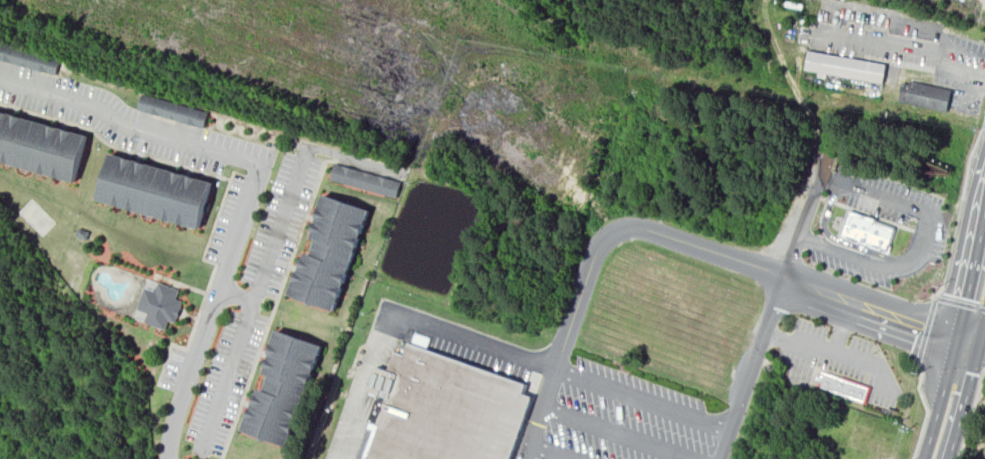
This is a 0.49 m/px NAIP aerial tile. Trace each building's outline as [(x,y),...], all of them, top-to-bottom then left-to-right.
[(55,74),(61,53),(0,35),(0,58),(55,74)] [(809,46),(888,61),(884,84),(805,69),(809,46)] [(949,106),(902,97),(906,77),(930,81),(932,68),(940,70),(937,84),(953,87),(949,106)] [(137,106),(204,128),(211,107),(144,85),(137,106)] [(80,183),(0,161),(0,108),(93,133),(80,183)] [(205,233),(222,182),(113,146),(96,197),(205,233)] [(330,176),(398,198),(405,177),(337,155),(330,176)] [(289,298),(340,312),(378,211),(327,195),(289,298)] [(843,210),(894,222),(888,249),(836,236),(843,210)] [(179,288),(158,281),(155,290),(144,287),(137,309),(147,312),(144,322),(165,329),(168,320),(175,322),(183,300),(176,298),(179,288)] [(240,426),(283,443),(322,342),(278,327),(240,426)] [(526,386),(403,340),(362,458),(499,458),(526,386)] [(820,369),(873,387),(864,401),(815,383),(820,369)]
